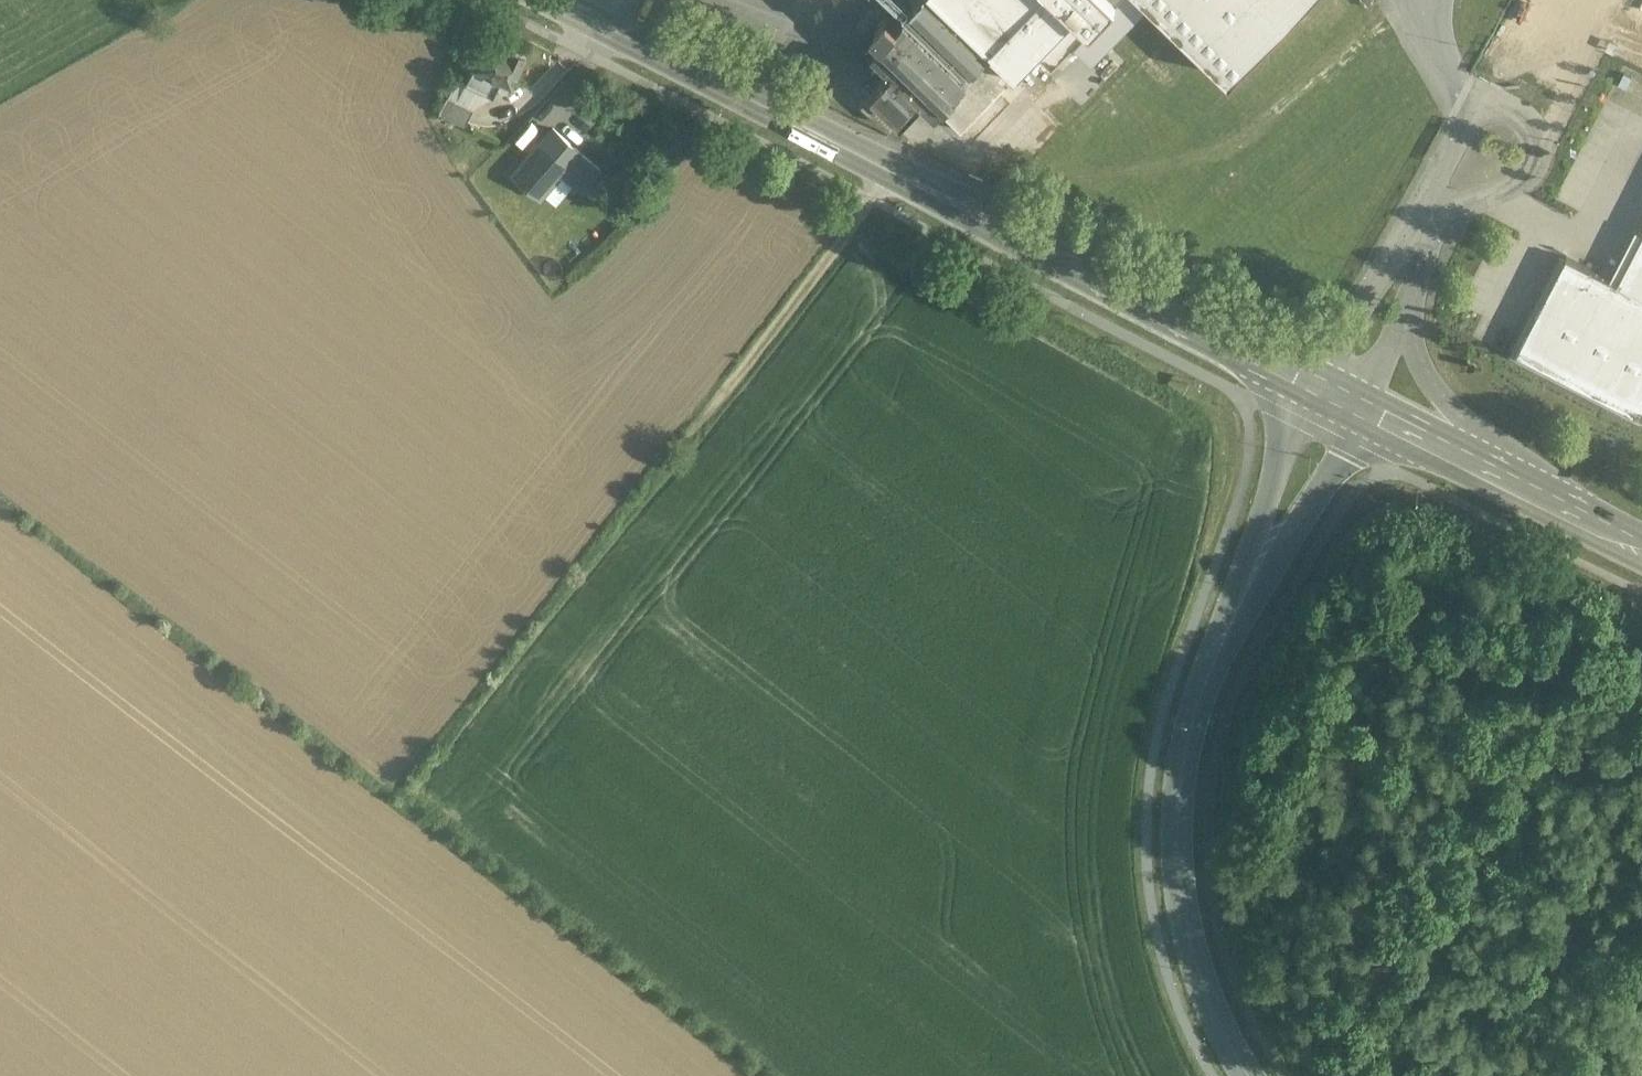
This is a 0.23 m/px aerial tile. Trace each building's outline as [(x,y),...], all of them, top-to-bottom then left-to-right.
[(876,38),(894,67),(903,78),(908,83),(925,96),(932,89),(985,142),(1127,0),(916,0),(876,38)] [(1244,67),(1311,0),(1176,0),(1244,67)] [(527,51),(510,43),(508,46),(489,37),(468,79),(494,92),(501,76),(512,82),(527,51)] [(476,107),(448,93),(440,111),(467,125),(476,107)] [(556,127),(516,172),(541,194),(562,171),(583,189),(602,168),(583,151),(556,127)] [(624,186),(608,173),(599,184),(614,197),(624,186)] [(1641,294),(1641,235),(1618,281),(1641,294)] [(1517,352),(1641,416),(1641,294),(1618,281),(1567,255),(1517,352)]
